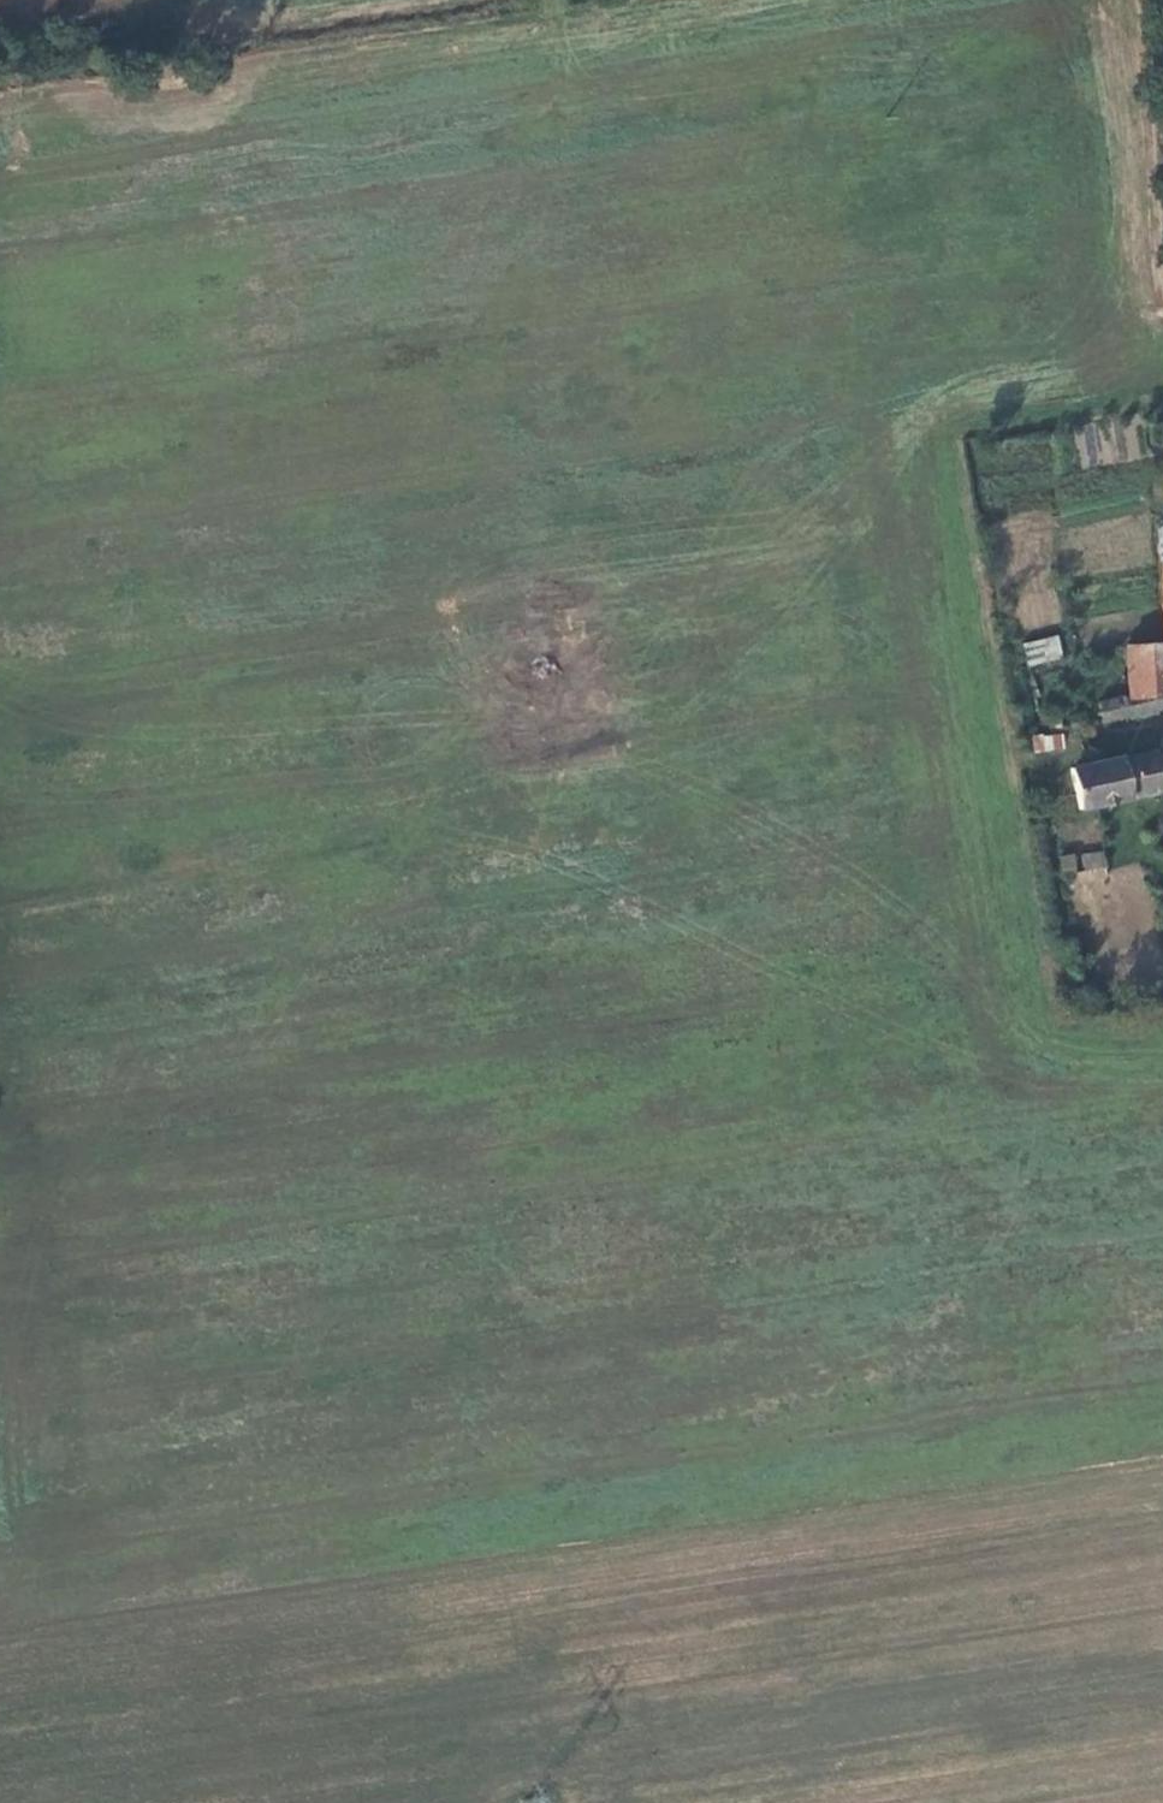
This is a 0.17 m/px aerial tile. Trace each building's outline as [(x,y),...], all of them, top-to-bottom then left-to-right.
[(1151,534),(1155,568),(1162,567),(1162,532),(1151,534)] [(1155,568),(1162,646),(1121,652),(1125,701),(1162,696),(1162,567),(1155,568)] [(1022,641),(1026,665),(1062,659),(1059,636),(1022,641)] [(1162,696),(1125,701),(1093,709),(1097,726),(1162,711),(1162,708),(1162,696)] [(1032,735),(1032,750),(1063,751),(1064,735),(1032,735)] [(1127,760),(1069,771),(1078,813),(1162,796),(1155,759),(1128,765),(1127,760)] [(1081,855),(1085,871),(1107,865),(1103,850),(1081,855)]
